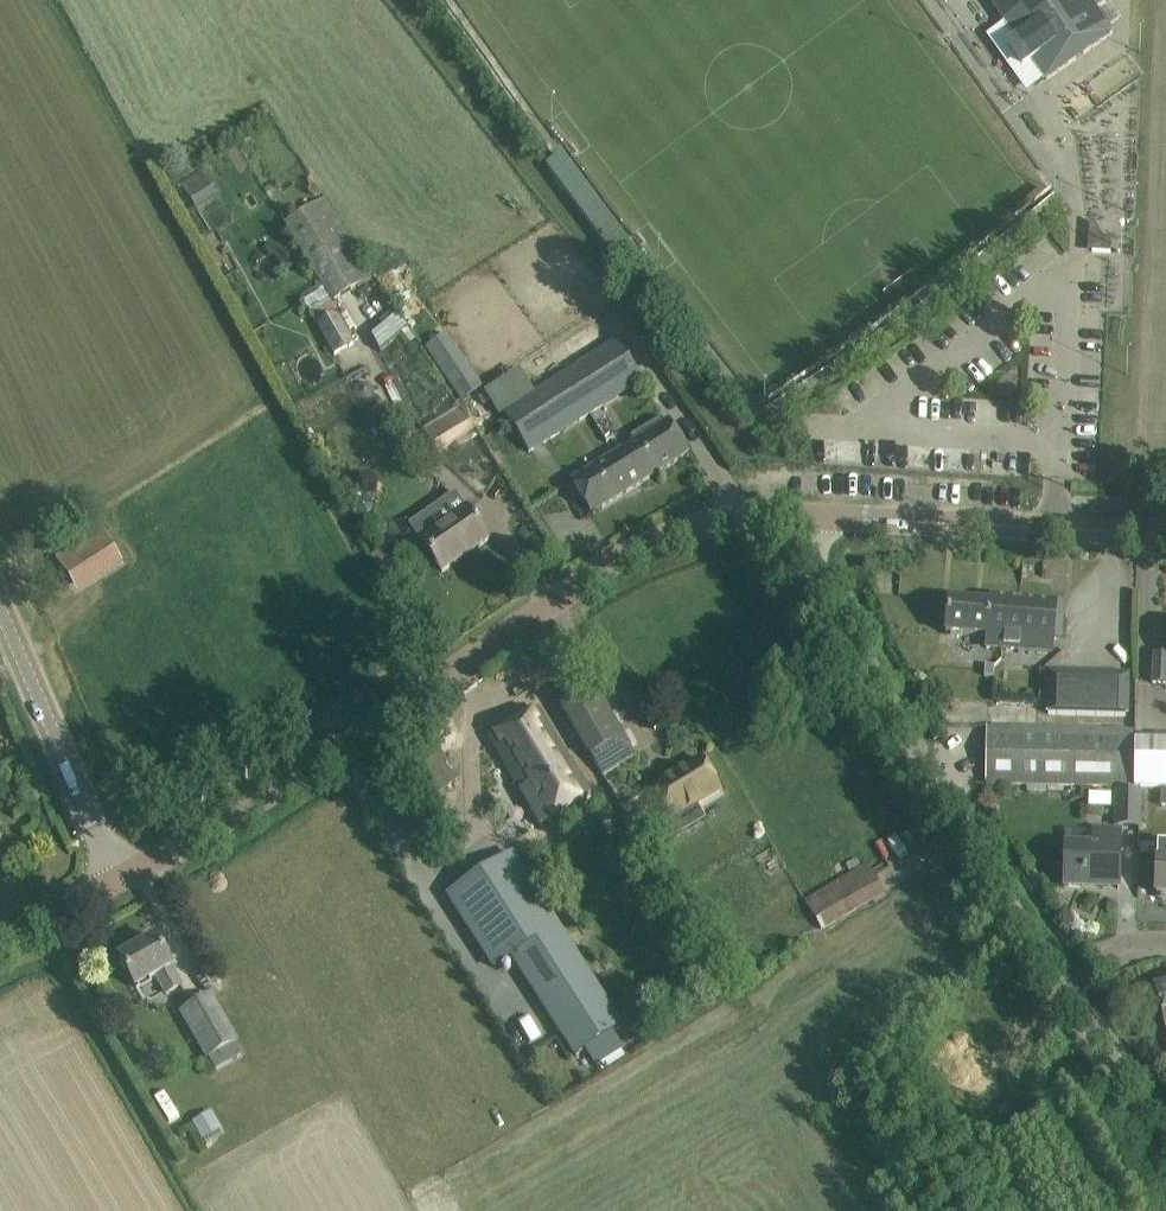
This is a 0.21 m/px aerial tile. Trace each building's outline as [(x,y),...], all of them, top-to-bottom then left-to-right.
[(1017,40),(1007,47),(1022,68),(1032,61),(1046,81),(1112,34),(1096,10),(1105,3),(1103,0),(989,0),(1017,40)] [(541,166),(613,258),(632,243),(560,151),(541,166)] [(218,197),(202,173),(181,186),(196,211),(218,197)] [(325,200),(283,224),(331,303),(333,302),(373,277),(325,200)] [(397,314),(371,335),(379,350),(405,328),(397,314)] [(354,345),(337,315),(317,326),(332,357),(354,345)] [(439,339),(425,348),(462,403),(475,394),(439,339)] [(643,383),(619,344),(506,414),(531,453),(567,431),(588,417),(643,383)] [(355,390),(355,397),(360,403),(368,404),(374,399),(375,391),(369,384),(361,384),(355,390)] [(475,432),(459,408),(423,431),(438,455),(475,432)] [(665,424),(662,418),(630,438),(634,445),(613,458),(591,470),(571,482),(592,515),(688,455),(667,422),(665,424)] [(488,540),(466,509),(420,542),(442,573),(488,540)] [(99,533),(59,559),(75,585),(116,558),(99,533)] [(948,602),(944,652),(986,656),(985,665),(984,675),(1011,677),(1014,649),(1052,652),(1053,640),(1060,640),(1063,605),(990,599),(990,605),(948,602)] [(1153,656),(1151,685),(1165,686),(1165,656),(1153,656)] [(1131,681),(1054,676),(1053,714),(1031,713),(1028,783),(1127,787),(1131,681)] [(634,755),(593,686),(560,705),(601,775),(634,755)] [(537,709),(490,738),(541,827),(590,796),(537,709)] [(1134,740),(1132,788),(1161,788),(1165,788),(1165,741),(1134,740)] [(435,797),(460,776),(432,741),(406,762),(435,797)] [(697,805),(719,792),(700,760),(653,787),(672,820),(665,825),(674,840),(706,821),(697,805)] [(1138,793),(1116,792),(1115,827),(1137,828),(1138,793)] [(1085,883),(1117,884),(1117,889),(1118,889),(1120,832),(1093,831),(1093,848),(1065,847),(1064,887),(1085,888),(1085,883)] [(1140,844),(1140,855),(1155,855),(1155,844),(1140,844)] [(1157,846),(1156,895),(1165,895),(1165,847),(1157,846)] [(610,1033),(621,1026),(534,890),(519,900),(497,864),(448,896),(494,968),(512,957),(575,1056),(586,1049),(596,1065),(620,1049),(610,1033)] [(885,893),(867,864),(804,902),(821,931),(885,893)] [(166,993),(181,984),(155,939),(119,960),(135,988),(156,976),(166,993)] [(1148,988),(1153,1008),(1159,1007),(1165,1031),(1165,982),(1148,988)] [(238,1041),(213,997),(184,1013),(209,1058),(238,1041)]
